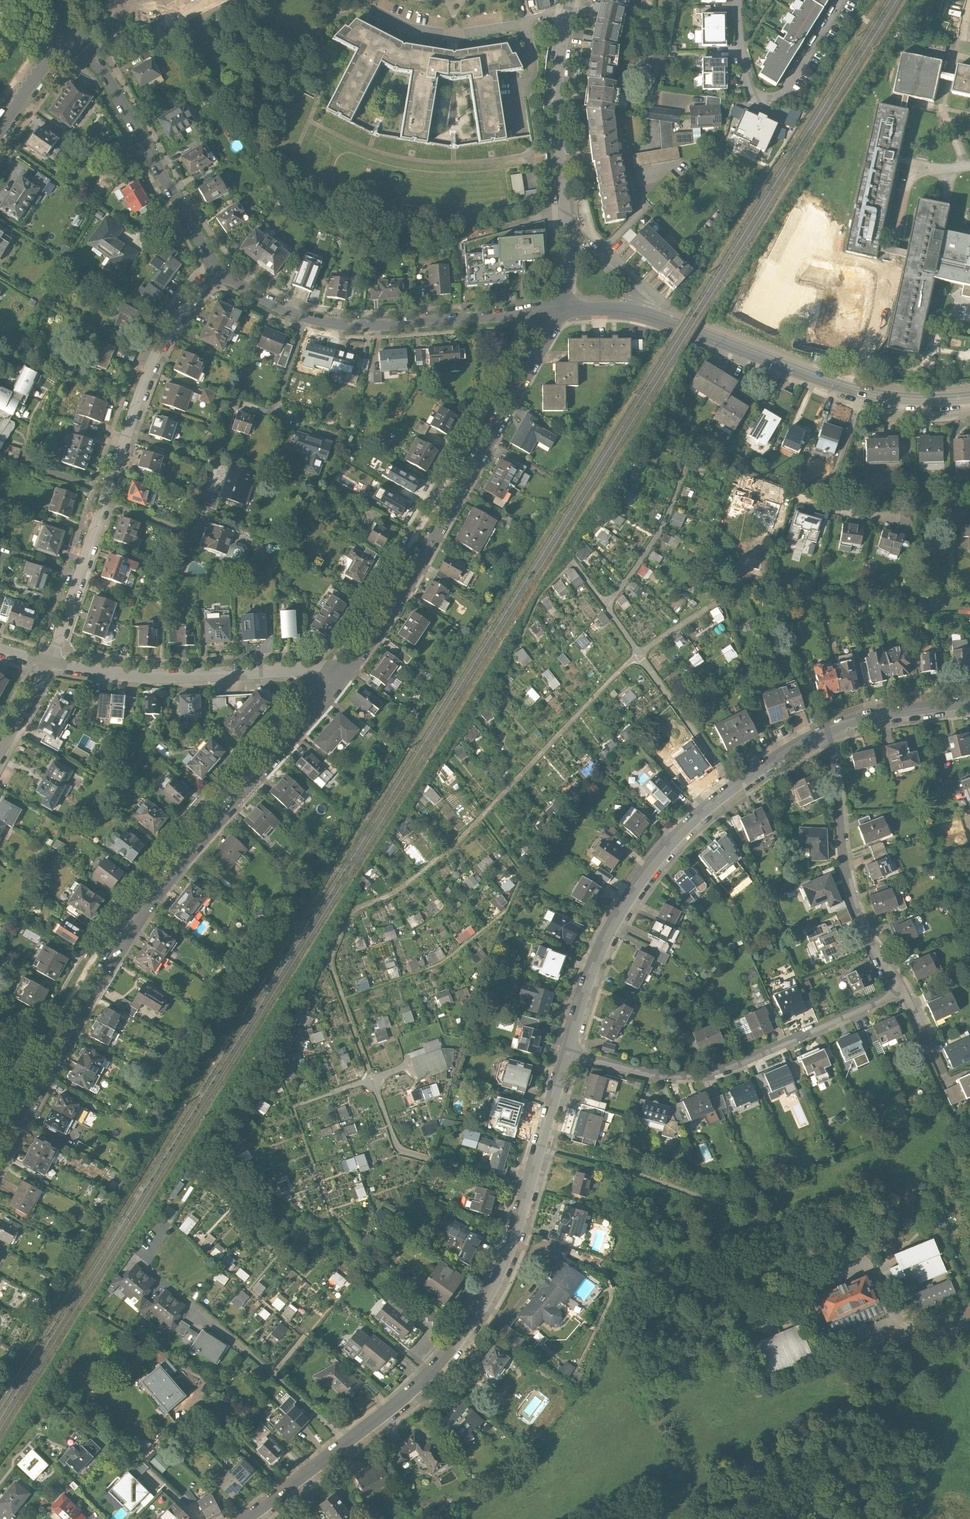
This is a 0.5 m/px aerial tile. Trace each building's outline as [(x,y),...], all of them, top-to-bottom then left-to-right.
[(600,4),(629,9),(630,0),(601,0),(600,4)] [(821,9),(807,0),(801,0),(798,5),(796,3),(779,31),(784,34),(780,40),(774,37),(757,66),(760,68),(757,74),(775,85),(799,45),(821,9)] [(821,9),(826,0),(807,0),(821,9)] [(597,24),(593,46),(622,49),(629,9),(600,4),(597,24)] [(699,15),(711,14),(711,6),(699,6),(699,15)] [(702,14),(702,31),(727,31),(727,14),(702,14)] [(356,51),(326,110),(350,122),(351,122),(381,64),(395,72),(410,74),(400,138),(400,139),(413,141),(413,140),(415,141),(415,142),(427,144),(428,143),(438,78),(454,81),(469,78),(479,143),(480,144),(492,142),(491,141),(494,140),(494,141),(506,139),(507,138),(497,74),(523,70),(516,54),(512,55),(507,44),(454,52),(404,44),(356,19),(348,28),(344,26),(332,39),(356,51)] [(702,31),(702,47),(727,47),(727,31),(702,31)] [(947,44),(930,41),(929,47),(945,50),(947,44)] [(590,63),(588,82),(617,86),(622,49),(593,46),(590,63)] [(150,50),(140,55),(142,58),(143,62),(153,56),(150,50)] [(666,52),(654,50),(649,82),(660,84),(666,52)] [(943,61),(902,53),(893,93),(904,95),(909,96),(912,97),(934,102),(939,78),(940,72),(943,61)] [(702,58),(703,75),(728,74),(728,57),(702,58)] [(163,81),(152,60),(131,71),(141,88),(153,80),(156,86),(163,81)] [(959,65),(957,75),(955,82),(953,93),(969,97),(969,67),(959,65)] [(957,75),(940,72),(939,78),(948,80),(955,82),(957,75)] [(703,75),(703,91),(729,90),(728,74),(703,75)] [(588,82),(585,111),(614,114),(617,86),(588,82)] [(92,99),(71,83),(49,113),(71,129),(92,99)] [(907,108),(909,96),(904,95),(901,109),(906,110),(907,108)] [(708,97),(706,107),(721,106),(722,99),(708,97)] [(879,104),(846,251),(876,258),(878,251),(879,247),(880,243),(898,161),(899,155),(909,110),(906,110),(901,109),(879,104)] [(185,105),(159,120),(165,131),(169,138),(170,137),(173,142),(182,137),(179,132),(195,123),(185,105)] [(691,127),(694,127),(701,127),(722,125),(721,106),(706,107),(690,108),(691,127)] [(650,118),(660,120),(672,122),(680,123),(682,111),(651,107),(650,118)] [(744,110),(731,135),(764,151),(776,125),(765,120),(766,118),(758,115),(758,116),(744,110)] [(587,133),(588,141),(617,135),(614,114),(585,111),(587,133)] [(673,133),(672,122),(660,120),(662,150),(678,147),(701,142),(701,127),(694,127),(694,132),(673,133)] [(54,147),(59,140),(51,135),(49,137),(39,130),(28,145),(46,158),(47,156),(53,160),(60,151),(54,147)] [(590,149),(593,165),(621,159),(617,135),(588,141),(590,149)] [(183,157),(181,158),(191,176),(202,169),(210,165),(205,157),(211,153),(205,144),(192,152),(190,149),(182,154),(183,157)] [(680,159),(678,147),(662,150),(633,154),(636,166),(680,159)] [(593,165),(599,192),(627,187),(621,159),(593,165)] [(206,176),(202,169),(191,176),(193,179),(195,182),(206,176)] [(523,174),(512,176),(515,197),(527,195),(528,202),(542,200),(540,189),(526,192),(523,174)] [(39,175),(33,186),(39,190),(39,191),(44,195),(51,183),(39,175)] [(206,186),(199,189),(205,200),(208,204),(232,190),(228,182),(225,184),(221,177),(213,181),(212,179),(204,183),(206,186)] [(33,186),(21,178),(0,211),(18,223),(39,191),(39,190),(33,186)] [(150,206),(138,183),(121,191),(133,215),(150,206)] [(599,192),(605,223),(633,217),(627,187),(599,192)] [(945,231),(950,206),(937,204),(921,200),(910,250),(909,254),(908,258),(906,265),(888,347),(918,353),(923,329),(934,278),(964,284),(963,287),(961,295),(969,296),(969,237),(945,231)] [(238,204),(217,219),(224,229),(227,233),(248,218),(238,204)] [(115,225),(106,218),(89,244),(116,262),(111,272),(124,279),(137,253),(109,234),(115,225)] [(638,237),(631,245),(636,250),(638,248),(646,256),(655,265),(653,267),(659,274),(677,255),(648,227),(638,237)] [(622,237),(631,245),(638,237),(630,229),(622,237)] [(255,260),(257,262),(273,242),(265,236),(264,237),(255,231),(241,250),(255,260)] [(509,283),(508,274),(525,272),(524,262),(544,261),(543,252),(546,252),(544,231),(514,233),(514,239),(497,240),(498,245),(481,246),(482,254),(465,255),(467,286),(509,283)] [(280,247),(273,242),(257,262),(260,264),(274,275),(288,256),(279,249),(280,247)] [(879,247),(878,251),(894,255),(908,258),(909,254),(910,250),(898,247),(895,247),(880,243),(879,247)] [(150,265),(159,272),(171,281),(182,266),(174,260),(178,253),(169,247),(166,251),(162,249),(150,265)] [(302,260),(299,267),(298,266),(295,273),(297,273),(292,285),(311,292),(321,267),(320,267),(322,259),(307,253),(302,260)] [(693,271),(677,255),(659,274),(672,286),(675,289),(693,271)] [(448,265),(428,266),(430,296),(450,294),(448,265)] [(161,293),(171,281),(159,272),(149,284),(161,293)] [(348,280),(331,277),(327,296),(345,299),(348,280)] [(379,286),(371,286),(372,299),(380,299),(380,300),(404,298),(402,280),(379,281),(379,286)] [(163,295),(161,293),(149,284),(145,290),(141,287),(137,293),(153,304),(157,298),(159,300),(163,295)] [(218,302),(209,321),(232,332),(236,323),(235,323),(240,312),(218,302)] [(145,317),(122,303),(118,312),(121,313),(115,326),(124,332),(127,327),(136,332),(139,326),(141,327),(144,322),(142,321),(145,317)] [(229,340),(232,332),(209,321),(201,340),(223,350),(227,339),(229,340)] [(266,328),(258,346),(279,355),(279,353),(283,343),(286,337),(266,328)] [(614,338),(600,339),(600,362),(631,362),(631,352),(631,339),(631,338),(618,338),(617,335),(616,335),(614,335),(614,338)] [(577,363),(600,362),(600,339),(587,339),(587,336),(585,336),(582,336),(582,339),(569,339),(569,363),(577,363)] [(643,339),(631,339),(631,352),(643,351),(643,339)] [(113,355),(116,349),(115,348),(96,341),(87,363),(107,371),(113,355)] [(117,345),(115,348),(116,349),(113,355),(124,360),(124,359),(133,363),(140,347),(129,342),(126,348),(117,345)] [(285,368),(293,346),(286,343),(285,344),(283,343),(279,353),(281,354),(277,365),(285,368)] [(318,345),(309,343),(307,351),(304,350),(303,356),(306,357),(303,367),(313,369),(314,365),(330,370),(335,351),(318,346),(318,345)] [(445,347),(428,348),(429,362),(440,361),(440,364),(449,363),(450,372),(460,371),(459,359),(465,358),(464,349),(458,349),(458,346),(445,347)] [(407,350),(379,352),(381,371),(408,369),(407,350)] [(183,351),(174,370),(197,381),(206,363),(183,351)] [(358,357),(335,351),(330,370),(330,371),(337,373),(338,370),(353,374),(358,357)] [(705,361),(690,386),(722,406),(730,394),(738,382),(705,361)] [(578,384),(577,363),(569,363),(555,363),(556,385),(544,385),(544,410),(566,410),(565,385),(578,384)] [(11,394),(2,390),(1,390),(0,392),(0,410),(12,416),(13,417),(16,411),(23,414),(26,406),(24,405),(35,383),(38,385),(41,377),(38,376),(39,374),(24,367),(11,394)] [(381,371),(373,371),(374,383),(382,383),(381,371)] [(192,392),(167,384),(160,404),(186,412),(192,392)] [(215,394),(204,390),(200,402),(211,406),(215,394)] [(749,406),(730,394),(722,406),(713,421),(733,433),(749,406)] [(107,404),(83,396),(77,415),(90,420),(100,423),(107,404)] [(238,410),(241,400),(231,397),(227,406),(238,410)] [(441,407),(431,426),(447,435),(458,415),(441,407)] [(6,441),(7,439),(8,438),(9,437),(10,434),(11,433),(13,431),(14,429),(15,426),(15,424),(10,421),(12,416),(0,410),(0,442),(4,444),(6,441)] [(764,410),(749,435),(766,445),(781,419),(764,410)] [(824,410),(821,422),(823,423),(827,424),(830,412),(824,410)] [(239,412),(233,430),(249,435),(255,417),(239,412)] [(538,420),(527,414),(511,444),(530,454),(536,441),(550,449),(557,437),(535,425),(538,420)] [(87,430),(90,420),(77,415),(73,425),(87,430)] [(156,416),(150,435),(170,442),(177,424),(156,416)] [(420,419),(414,429),(424,435),(430,425),(420,419)] [(823,423),(815,448),(834,454),(842,428),(827,424),(823,423)] [(796,454),(806,432),(790,425),(780,448),(796,454)] [(76,428),(73,435),(84,439),(87,431),(76,428)] [(311,456),(306,470),(319,474),(324,460),(325,461),(332,441),(314,435),(313,437),(298,432),(295,440),(298,441),(295,451),(311,456)] [(72,435),(67,449),(90,456),(94,442),(84,439),(73,435),(72,435)] [(943,436),(916,436),(917,463),(943,462),(943,436)] [(953,440),(954,461),(969,460),(969,436),(966,436),(966,440),(953,440)] [(888,439),(866,439),(866,461),(898,461),(898,437),(887,437),(888,439)] [(417,439),(405,460),(426,472),(438,451),(417,439)] [(21,450),(10,446),(6,458),(17,461),(21,450)] [(85,470),(90,456),(67,449),(62,462),(85,470)] [(163,459),(144,452),(138,468),(158,474),(163,459)] [(501,459),(493,475),(511,485),(514,487),(517,481),(525,485),(530,476),(523,472),(513,466),(501,459)] [(516,460),(513,466),(523,472),(526,466),(516,460)] [(420,482),(388,464),(382,476),(414,493),(420,482)] [(257,475),(231,467),(221,496),(246,505),(257,475)] [(511,485),(493,475),(484,490),(496,497),(506,503),(511,494),(507,492),(511,485)] [(756,485),(743,480),(737,496),(735,496),(730,509),(736,511),(737,509),(758,516),(762,503),(750,499),(756,485)] [(150,489),(133,483),(128,500),(145,506),(150,489)] [(408,503),(379,487),(372,499),(401,515),(408,503)] [(77,498),(56,491),(48,512),(51,512),(60,516),(70,519),(77,498)] [(506,503),(496,497),(493,503),(503,508),(506,503)] [(763,500),(762,503),(758,516),(770,521),(768,526),(776,529),(784,508),(763,500)] [(473,508),(464,524),(488,538),(497,522),(473,508)] [(919,520),(919,509),(908,508),(908,520),(919,520)] [(670,525),(681,528),(685,514),(675,511),(670,525)] [(51,512),(46,527),(55,530),(60,516),(51,512)] [(823,520),(796,512),(788,538),(797,541),(801,529),(809,532),(803,553),(812,555),(823,520)] [(505,515),(499,525),(508,530),(514,521),(505,515)] [(140,524),(122,518),(114,541),(120,543),(133,547),(136,538),(135,538),(140,524)] [(479,554),(488,538),(464,524),(455,540),(479,554)] [(863,527),(843,524),(840,541),(860,545),(863,527)] [(378,525),(369,541),(382,549),(391,533),(378,525)] [(44,526),(36,550),(56,557),(64,533),(55,530),(46,527),(44,526)] [(233,533),(216,528),(214,532),(207,530),(202,546),(205,547),(205,548),(226,555),(226,554),(228,554),(228,557),(230,562),(239,564),(243,562),(244,562),(245,558),(246,558),(247,556),(246,556),(247,552),(244,546),(236,544),(231,546),(230,549),(228,548),(233,533)] [(601,541),(606,532),(598,528),(593,537),(601,541)] [(900,546),(905,548),(907,547),(908,546),(908,545),(908,544),(908,543),(907,543),(901,541),(903,535),(882,530),(878,547),(890,550),(889,553),(897,555),(900,546)] [(669,534),(667,537),(668,538),(666,543),(677,548),(680,539),(669,534)] [(572,555),(579,562),(590,551),(584,544),(572,555)] [(280,546),(273,547),(269,546),(266,548),(267,552),(271,554),(274,551),(281,549),(280,546)] [(353,561),(346,574),(361,583),(373,561),(363,555),(352,548),(347,557),(353,561)] [(366,549),(363,555),(373,561),(377,555),(366,549)] [(658,563),(662,555),(652,550),(648,558),(658,563)] [(117,558),(109,555),(102,578),(121,585),(127,569),(136,572),(138,564),(117,557),(117,558)] [(492,561),(482,555),(476,565),(486,571),(492,561)] [(465,566),(448,556),(439,571),(449,577),(466,587),(473,574),(464,569),(465,566)] [(51,571),(28,563),(24,573),(32,576),(29,586),(44,591),(51,571)] [(636,574),(647,581),(653,571),(643,564),(636,574)] [(563,572),(574,588),(582,582),(571,566),(563,572)] [(449,577),(439,571),(436,576),(446,582),(449,577)] [(443,587),(446,582),(436,576),(433,581),(443,587)] [(560,580),(552,585),(559,597),(567,592),(560,580)] [(448,591),(443,587),(433,581),(422,599),(438,609),(448,591)] [(615,599),(624,610),(630,604),(621,593),(615,599)] [(331,596),(320,612),(335,622),(345,606),(331,596)] [(116,604),(95,597),(89,615),(110,622),(116,604)] [(6,598),(0,614),(6,616),(9,607),(13,608),(15,602),(6,598)] [(13,608),(7,624),(15,627),(15,625),(31,631),(37,614),(27,611),(28,606),(15,602),(13,608)] [(718,606),(710,610),(715,623),(724,619),(718,606)] [(602,624),(609,619),(602,611),(596,617),(602,624)] [(294,612),(281,613),(282,639),(290,638),(290,637),(290,636),(295,635),(296,635),(294,612)] [(325,637),(335,622),(320,612),(311,627),(325,637)] [(429,623),(412,612),(397,634),(414,645),(429,623)] [(110,622),(89,615),(83,632),(104,639),(110,622)] [(264,615),(243,617),(244,641),(265,640),(264,615)] [(229,619),(205,621),(206,643),(230,641),(229,619)] [(158,622),(148,622),(148,627),(139,627),(138,647),(156,648),(156,639),(157,640),(158,622)] [(194,627),(177,628),(178,647),(195,646),(194,627)] [(679,646),(687,642),(681,632),(673,636),(679,646)] [(576,640),(580,648),(590,643),(585,635),(576,640)] [(969,664),(969,648),(966,640),(961,640),(960,636),(952,636),(952,642),(954,666),(969,664)] [(892,653),(884,655),(889,678),(897,676),(897,679),(906,677),(904,666),(907,665),(905,656),(903,656),(901,648),(891,650),(892,653)] [(402,651),(397,660),(401,663),(402,661),(407,664),(412,658),(402,651)] [(565,666),(571,660),(563,652),(557,658),(565,666)] [(905,654),(905,656),(907,665),(914,664),(912,652),(905,654)] [(387,653),(379,664),(393,674),(401,663),(397,660),(387,653)] [(868,658),(865,659),(866,663),(869,681),(870,682),(873,682),(873,684),(885,682),(885,679),(889,678),(884,655),(879,656),(878,653),(868,655),(868,658)] [(919,655),(921,672),(936,671),(934,653),(919,655)] [(863,682),(869,681),(866,663),(859,664),(863,682)] [(385,685),(393,674),(379,664),(371,675),(385,685)] [(852,664),(834,668),(840,692),(847,691),(847,692),(858,690),(852,664)] [(825,666),(815,668),(817,681),(815,681),(818,694),(821,693),(822,700),(833,697),(832,694),(840,692),(834,668),(826,670),(825,666)] [(540,674),(553,690),(560,684),(548,668),(540,674)] [(10,682),(0,676),(0,700),(10,682)] [(369,679),(366,684),(376,691),(380,687),(369,679)] [(625,706),(640,692),(632,683),(617,697),(625,706)] [(796,684),(778,690),(787,716),(804,710),(796,684)] [(530,696),(524,701),(529,707),(541,697),(532,686),(526,691),(530,696)] [(383,704),(361,687),(350,702),(358,708),(360,706),(374,716),(383,704)] [(70,689),(64,700),(75,705),(78,707),(81,691),(70,689)] [(501,705),(509,697),(502,690),(494,697),(501,705)] [(778,690),(760,696),(770,725),(788,719),(787,716),(778,690)] [(253,695),(241,709),(255,721),(270,704),(257,691),(253,695)] [(109,718),(111,695),(97,694),(96,717),(109,718)] [(200,697),(196,697),(196,694),(184,694),(184,698),(180,698),(181,703),(178,703),(178,713),(181,713),(181,718),(191,718),(191,720),(193,722),(196,722),(198,720),(198,718),(200,718),(200,707),(202,706),(203,705),(203,703),(203,702),(203,700),(201,699),(200,698),(200,697)] [(57,695),(47,713),(65,723),(75,705),(64,700),(57,695)] [(124,696),(111,695),(109,718),(122,719),(123,711),(124,696)] [(227,705),(237,714),(241,709),(253,695),(226,696),(227,705)] [(137,697),(124,696),(123,711),(136,711),(137,697)] [(162,698),(146,698),(146,715),(153,715),(153,716),(154,718),(155,719),(157,719),(158,719),(160,718),(160,719),(161,718),(161,717),(162,715),(162,698)] [(239,739),(255,721),(241,709),(237,714),(225,727),(239,739)] [(745,712),(730,719),(742,743),(757,736),(745,712)] [(56,738),(65,723),(47,713),(37,730),(46,735),(55,740),(56,738)] [(340,714),(329,726),(342,737),(348,742),(359,730),(350,722),(340,714)] [(355,716),(350,722),(359,730),(364,724),(355,716)] [(727,751),(742,743),(730,719),(715,727),(727,751)] [(328,754),(342,737),(329,726),(315,743),(328,754)] [(233,745),(239,739),(225,727),(220,733),(233,745)] [(949,738),(952,754),(946,755),(948,760),(969,756),(969,744),(968,734),(949,738)] [(62,742),(56,738),(55,740),(46,735),(41,742),(57,751),(62,742)] [(212,739),(200,753),(215,767),(227,753),(212,739)] [(904,743),(886,747),(889,761),(891,772),(918,766),(915,753),(907,755),(904,743)] [(883,762),(889,761),(886,747),(880,748),(883,762)] [(697,755),(693,749),(684,756),(684,757),(675,764),(690,783),(706,771),(696,756),(697,755)] [(326,767),(309,751),(296,764),(313,780),(326,767)] [(876,765),(872,751),(851,756),(854,770),(876,765)] [(202,780),(215,767),(200,753),(187,766),(202,780)] [(76,771),(55,760),(37,793),(44,797),(40,806),(54,813),(76,771)] [(585,776),(595,769),(590,762),(581,769),(585,776)] [(442,765),(436,772),(446,781),(452,775),(442,765)] [(304,790),(286,774),(270,792),(288,808),(304,790)] [(814,775),(788,786),(792,795),(797,793),(803,806),(823,797),(814,775)] [(962,782),(964,789),(968,788),(969,792),(969,779),(962,782)] [(177,804),(179,806),(191,793),(176,780),(165,792),(164,793),(177,804)] [(672,781),(666,786),(676,797),(682,792),(672,781)] [(666,786),(663,782),(650,793),(658,801),(652,806),(658,813),(676,797),(666,786)] [(172,810),(177,804),(164,793),(165,792),(161,789),(156,795),(172,810)] [(2,799),(0,803),(0,820),(7,824),(13,828),(23,810),(2,799)] [(169,819),(148,801),(134,818),(155,835),(169,819)] [(280,821),(260,804),(245,821),(262,836),(272,825),(275,828),(280,821)] [(741,820),(740,820),(744,829),(749,840),(764,834),(764,836),(772,832),(761,808),(752,812),(753,814),(741,820)] [(637,837),(651,822),(638,811),(624,826),(637,837)] [(736,832),(744,829),(740,820),(741,820),(739,814),(730,818),(736,832)] [(858,820),(860,825),(871,821),(869,816),(858,820)] [(889,835),(883,817),(871,821),(860,825),(859,826),(865,844),(889,835)] [(403,836),(411,828),(405,821),(397,829),(403,836)] [(828,860),(827,828),(797,827),(796,847),(810,847),(810,861),(828,860)] [(736,846),(724,832),(714,840),(720,847),(713,853),(708,847),(698,855),(708,868),(706,869),(710,874),(712,873),(716,878),(737,861),(740,858),(736,853),(738,851),(735,847),(736,846)] [(125,833),(112,848),(119,854),(131,863),(143,848),(137,843),(138,841),(132,836),(131,837),(125,833)] [(216,868),(220,863),(228,870),(236,861),(242,867),(248,861),(242,856),(248,849),(231,834),(219,847),(223,851),(211,864),(216,868)] [(379,846),(388,856),(397,847),(389,838),(379,846)] [(623,853),(604,839),(593,855),(612,868),(623,853)] [(869,846),(872,852),(885,847),(883,843),(879,842),(869,846)] [(872,852),(875,862),(884,858),(885,862),(889,860),(885,847),(872,852)] [(127,869),(131,863),(119,854),(115,859),(123,866),(127,869)] [(118,871),(123,866),(115,859),(110,856),(106,861),(118,871)] [(875,862),(865,866),(870,880),(889,873),(885,862),(884,858),(875,862)] [(105,861),(93,876),(111,891),(123,875),(118,871),(106,861),(105,861)] [(749,877),(737,861),(716,878),(728,893),(749,877)] [(593,873),(607,881),(611,874),(597,866),(593,873)] [(823,871),(825,877),(831,874),(836,872),(834,867),(823,871)] [(702,881),(691,868),(676,881),(684,891),(686,894),(688,893),(702,881)] [(466,878),(471,888),(479,884),(473,874),(466,878)] [(842,901),(831,874),(825,877),(804,886),(813,907),(828,901),(831,906),(831,907),(842,902),(842,901)] [(593,876),(590,881),(601,888),(604,883),(593,876)] [(590,881),(583,877),(571,896),(589,907),(601,888),(590,881)] [(506,878),(500,885),(507,891),(513,884),(506,878)] [(191,882),(180,896),(198,910),(209,897),(191,882)] [(877,888),(879,893),(889,890),(887,884),(877,888)] [(68,905),(71,906),(81,913),(91,920),(104,902),(81,886),(68,905)] [(899,911),(907,908),(899,886),(891,889),(897,907),(899,911)] [(879,893),(869,897),(875,915),(897,907),(891,889),(889,890),(879,893)] [(694,900),(688,893),(686,894),(684,891),(678,895),(687,905),(694,900)] [(500,910),(508,901),(499,892),(491,901),(500,910)] [(187,924),(198,910),(180,896),(169,910),(187,924)] [(844,900),(842,901),(842,902),(831,907),(831,906),(828,907),(831,913),(835,911),(847,907),(844,900)] [(664,904),(656,919),(673,927),(681,912),(664,904)] [(278,913),(269,905),(261,913),(266,917),(270,913),(274,917),(278,913)] [(67,911),(68,912),(78,918),(81,913),(71,906),(67,911)] [(852,920),(847,907),(835,911),(839,921),(841,925),(852,920)] [(62,920),(65,922),(72,927),(78,918),(68,912),(62,920)] [(575,922),(555,913),(546,930),(559,940),(571,946),(581,930),(573,927),(575,922)] [(665,942),(673,927),(656,919),(648,934),(651,935),(664,942),(665,942)] [(910,920),(893,928),(900,943),(917,936),(910,920)] [(824,923),(805,931),(810,942),(814,941),(842,929),(841,925),(839,921),(828,926),(827,924),(826,923),(825,923),(824,923)] [(73,946),(82,934),(72,927),(65,922),(56,934),(73,946)] [(470,925),(454,936),(459,942),(475,932),(470,925)] [(386,940),(397,938),(395,929),(384,931),(386,940)] [(822,950),(827,963),(852,953),(842,929),(814,941),(818,951),(822,950)] [(156,930),(146,945),(165,957),(174,942),(156,930)] [(647,944),(656,949),(659,950),(664,942),(651,935),(647,944)] [(355,940),(358,949),(366,947),(363,937),(355,940)] [(527,968),(534,970),(543,946),(536,943),(527,968)] [(154,973),(165,957),(146,945),(135,961),(154,973)] [(444,946),(425,953),(429,965),(448,957),(444,946)] [(43,947),(31,969),(56,982),(68,960),(43,947)] [(556,981),(565,956),(546,949),(537,973),(556,981)] [(656,949),(652,958),(653,959),(664,964),(668,955),(659,950),(656,949)] [(639,952),(632,966),(645,973),(648,974),(650,969),(648,968),(653,959),(652,958),(639,952)] [(928,955),(909,964),(916,981),(936,972),(928,955)] [(392,958),(385,960),(390,978),(397,976),(392,958)] [(422,967),(421,958),(409,959),(410,969),(422,967)] [(637,989),(645,973),(632,966),(623,982),(629,985),(637,989)] [(855,971),(846,976),(851,986),(859,982),(862,987),(872,983),(866,969),(856,974),(855,971)] [(357,990),(369,986),(365,975),(354,979),(357,990)] [(49,993),(25,979),(14,999),(39,1012),(49,993)] [(625,992),(629,985),(623,982),(619,980),(616,987),(625,992)] [(813,989),(810,980),(804,983),(807,991),(813,989)] [(554,994),(523,984),(520,994),(531,998),(528,1010),(547,1016),(554,994)] [(166,998),(143,985),(132,1003),(139,1007),(140,1004),(157,1014),(166,998)] [(797,986),(774,996),(782,1015),(781,1016),(784,1024),(803,1017),(802,1015),(808,1012),(804,1004),(797,986)] [(925,994),(928,1001),(940,995),(937,989),(925,994)] [(951,994),(928,1004),(936,1021),(959,1011),(951,994)] [(139,1007),(132,1003),(123,998),(118,1008),(133,1017),(139,1007)] [(809,1002),(804,1004),(808,1012),(802,1015),(803,1017),(804,1020),(815,1016),(809,1002)] [(617,1003),(608,1020),(615,1024),(615,1025),(621,1028),(623,1029),(632,1010),(617,1003)] [(763,1007),(764,1009),(766,1008),(769,1015),(767,1016),(771,1024),(777,1022),(770,1004),(763,1007)] [(769,1015),(766,1008),(764,1009),(745,1017),(755,1039),(774,1031),(771,1024),(767,1016),(769,1015)] [(122,1017),(106,1009),(98,1023),(115,1031),(122,1017)] [(401,1013),(405,1023),(414,1020),(411,1010),(401,1013)] [(303,1024),(307,1015),(300,1012),(296,1022),(303,1024)] [(387,1014),(375,1018),(378,1028),(390,1025),(387,1014)] [(523,1028),(523,1025),(537,1029),(539,1021),(520,1015),(518,1024),(518,1025),(518,1026),(519,1027),(521,1028),(523,1028)] [(894,1017),(873,1026),(879,1040),(881,1044),(902,1035),(894,1017)] [(606,1019),(598,1035),(613,1043),(621,1028),(615,1025),(615,1024),(608,1020),(606,1019)] [(107,1046),(115,1031),(98,1023),(91,1038),(107,1046)] [(725,1043),(717,1024),(693,1033),(701,1052),(725,1043)] [(543,1031),(537,1029),(523,1025),(523,1028),(517,1049),(539,1055),(541,1047),(539,1046),(543,1031)] [(859,1032),(865,1046),(879,1040),(873,1026),(859,1032)] [(310,1043),(324,1038),(321,1029),(311,1032),(309,1027),(305,1028),(310,1043)] [(390,1027),(374,1031),(376,1041),(392,1037),(390,1027)] [(699,1053),(701,1052),(693,1033),(688,1031),(683,1041),(698,1048),(699,1053)] [(947,1040),(950,1046),(966,1038),(964,1033),(947,1040)] [(857,1034),(837,1043),(844,1058),(864,1050),(857,1034)] [(952,1069),(969,1060),(969,1037),(966,1038),(950,1046),(943,1049),(952,1069)] [(438,1039),(423,1044),(424,1048),(407,1054),(409,1059),(411,1058),(441,1048),(438,1039)] [(615,1046),(603,1043),(601,1051),(612,1055),(615,1046)] [(441,1048),(411,1058),(418,1079),(449,1069),(441,1048)] [(447,1049),(441,1048),(449,1069),(453,1067),(447,1049)] [(831,1065),(824,1049),(819,1051),(818,1048),(797,1057),(798,1060),(799,1062),(802,1061),(807,1073),(808,1075),(813,1073),(816,1081),(828,1076),(824,1068),(831,1065)] [(86,1049),(78,1063),(98,1074),(106,1060),(86,1049)] [(347,1052),(337,1055),(342,1068),(352,1064),(347,1052)] [(532,1066),(510,1059),(502,1085),(511,1087),(523,1091),(524,1092),(532,1066)] [(798,1060),(792,1062),(798,1077),(807,1073),(802,1061),(799,1062),(798,1060)] [(792,1062),(785,1065),(794,1085),(801,1082),(798,1077),(792,1062)] [(89,1090),(98,1074),(78,1063),(69,1080),(89,1090)] [(287,1063),(276,1066),(280,1078),(291,1074),(287,1063)] [(764,1074),(772,1091),(782,1087),(786,1095),(797,1090),(794,1085),(785,1065),(764,1074)] [(618,1081),(590,1073),(584,1096),(600,1101),(603,1089),(615,1093),(618,1081)] [(957,1080),(959,1084),(966,1099),(966,1100),(969,1098),(969,1074),(957,1080)] [(745,1085),(731,1091),(737,1108),(751,1102),(752,1104),(760,1100),(751,1081),(745,1083),(745,1085)] [(437,1083),(409,1090),(410,1093),(404,1095),(407,1107),(414,1105),(413,1101),(439,1095),(437,1083)] [(966,1099),(959,1084),(944,1091),(951,1106),(966,1099)] [(521,1098),(523,1091),(511,1087),(508,1095),(515,1097),(521,1098)] [(705,1092),(683,1102),(691,1120),(713,1111),(708,1101),(705,1092)] [(59,1094),(51,1108),(70,1118),(78,1104),(59,1094)] [(722,1095),(708,1101),(713,1111),(715,1110),(716,1112),(728,1107),(722,1095)] [(606,1103),(600,1101),(584,1096),(582,1103),(605,1109),(606,1103)] [(249,1109),(261,1115),(267,1104),(255,1097),(249,1109)] [(515,1097),(513,1104),(521,1106),(525,1107),(527,1100),(521,1098),(515,1097)] [(635,1111),(641,1113),(645,1100),(638,1098),(635,1111)] [(669,1107),(645,1100),(641,1113),(640,1117),(664,1124),(666,1119),(669,1107)] [(340,1120),(349,1117),(343,1101),(334,1104),(340,1120)] [(513,1104),(503,1101),(496,1121),(515,1127),(521,1106),(513,1104)] [(685,1123),(691,1120),(683,1102),(677,1104),(685,1123)] [(602,1117),(605,1109),(582,1103),(580,1110),(602,1117)] [(63,1133),(70,1118),(51,1108),(44,1123),(63,1133)] [(602,1117),(580,1110),(574,1133),(584,1136),(596,1140),(602,1117)] [(679,1123),(666,1119),(664,1124),(666,1125),(662,1136),(674,1139),(679,1123)] [(420,1127),(424,1135),(435,1130),(431,1122),(420,1127)] [(342,1125),(344,1132),(333,1134),(335,1141),(357,1137),(354,1123),(342,1125)] [(240,1128),(224,1143),(231,1150),(246,1135),(240,1128)] [(476,1148),(480,1137),(481,1133),(466,1129),(462,1144),(476,1148)] [(594,1146),(596,1140),(584,1136),(582,1142),(594,1146)] [(493,1153),(489,1166),(498,1169),(497,1172),(505,1174),(509,1163),(505,1162),(511,1143),(497,1139),(497,1142),(480,1137),(476,1148),(493,1153)] [(37,1138),(31,1150),(52,1161),(58,1150),(37,1138)] [(706,1141),(699,1143),(704,1162),(711,1160),(706,1141)] [(244,1149),(235,1154),(240,1162),(249,1157),(244,1149)] [(45,1174),(52,1161),(31,1150),(24,1162),(45,1174)] [(354,1154),(357,1167),(367,1164),(365,1152),(354,1154)] [(344,1171),(356,1167),(352,1156),(340,1160),(344,1171)] [(602,1173),(571,1164),(564,1190),(596,1198),(602,1173)] [(23,1181),(17,1193),(35,1203),(41,1191),(23,1181)] [(361,1182),(352,1185),(356,1198),(365,1195),(361,1182)] [(489,1214),(496,1192),(476,1186),(474,1192),(476,1193),(474,1201),(472,1200),(470,1209),(489,1214)] [(28,1214),(35,1203),(17,1193),(11,1205),(28,1214)] [(424,1199),(413,1198),(413,1207),(423,1208),(424,1199)] [(588,1213),(565,1206),(557,1232),(563,1234),(580,1239),(588,1213)] [(190,1212),(179,1228),(187,1234),(199,1218),(190,1212)] [(471,1232),(473,1229),(447,1216),(440,1230),(463,1241),(463,1240),(466,1241),(457,1260),(469,1266),(483,1238),(471,1232)] [(11,1220),(9,1224),(3,1221),(0,1226),(0,1238),(3,1240),(10,1244),(21,1226),(11,1220)] [(560,1242),(563,1234),(557,1232),(557,1233),(550,1231),(548,1239),(560,1242)] [(198,1243),(205,1250),(215,1238),(208,1232),(198,1243)] [(932,1240),(894,1255),(908,1286),(945,1271),(932,1240)] [(569,1248),(554,1242),(550,1254),(565,1259),(569,1248)] [(219,1260),(226,1250),(217,1244),(210,1253),(219,1260)] [(231,1269),(238,1261),(226,1251),(219,1260),(231,1269)] [(586,1274),(559,1260),(535,1296),(517,1316),(533,1331),(544,1320),(551,1325),(555,1325),(561,1318),(560,1312),(558,1311),(586,1274)] [(464,1278),(441,1261),(422,1287),(429,1292),(432,1288),(442,1296),(439,1300),(445,1304),(464,1278)] [(128,1291),(132,1294),(151,1271),(141,1263),(128,1278),(125,1282),(131,1288),(128,1291)] [(245,1281),(250,1274),(240,1267),(235,1273),(245,1281)] [(221,1287),(229,1278),(218,1269),(210,1279),(221,1287)] [(160,1279),(151,1271),(132,1294),(136,1297),(139,1294),(144,1298),(148,1294),(160,1279)] [(120,1288),(125,1282),(128,1278),(123,1273),(116,1284),(120,1288)] [(252,1288),(260,1294),(269,1284),(262,1277),(252,1288)] [(875,1302),(865,1277),(815,1297),(826,1322),(875,1302)] [(955,1295),(949,1280),(911,1295),(917,1310),(955,1295)] [(158,1315),(163,1319),(181,1297),(171,1288),(159,1303),(155,1308),(160,1313),(158,1315)] [(242,1288),(236,1294),(244,1302),(250,1295),(242,1288)] [(280,1293),(271,1303),(279,1311),(288,1300),(280,1293)] [(140,1304),(145,1308),(153,1299),(148,1294),(144,1298),(140,1304)] [(191,1305),(181,1297),(163,1319),(167,1323),(169,1319),(175,1324),(178,1320),(191,1305)] [(375,1317),(389,1329),(399,1315),(405,1309),(392,1297),(375,1317)] [(159,1303),(153,1299),(145,1308),(151,1313),(155,1308),(159,1303)] [(282,1313),(290,1319),(298,1307),(290,1301),(282,1313)] [(423,1305),(422,1317),(428,1317),(428,1321),(433,1321),(432,1325),(439,1326),(440,1314),(434,1313),(435,1311),(429,1311),(430,1305),(423,1305)] [(262,1306),(254,1317),(262,1323),(270,1311),(262,1306)] [(413,1327),(399,1315),(389,1329),(402,1340),(413,1327)] [(183,1323),(180,1327),(189,1334),(197,1324),(187,1318),(183,1323)] [(183,1323),(178,1320),(175,1324),(170,1329),(175,1333),(180,1327),(183,1323)] [(279,1340),(289,1328),(280,1321),(271,1333),(279,1340)] [(521,1335),(507,1326),(498,1335),(515,1346),(521,1335)] [(755,1342),(768,1377),(812,1360),(799,1326),(755,1342)] [(208,1328),(196,1348),(203,1352),(204,1350),(224,1362),(234,1344),(208,1328)] [(369,1339),(358,1329),(341,1349),(352,1359),(355,1355),(369,1339)] [(372,1335),(369,1339),(355,1355),(376,1373),(389,1357),(392,1360),(396,1355),(372,1335)] [(509,1359),(493,1347),(478,1366),(494,1378),(509,1359)] [(182,1369),(172,1358),(148,1379),(168,1403),(164,1406),(171,1414),(192,1395),(175,1375),(182,1369)] [(340,1363),(313,1377),(317,1385),(326,1380),(347,1402),(364,1383),(360,1379),(357,1379),(340,1363)] [(469,1398),(458,1410),(478,1429),(489,1418),(469,1398)] [(295,1406),(287,1415),(301,1429),(309,1420),(295,1406)] [(476,1430),(478,1429),(458,1410),(447,1421),(456,1430),(452,1434),(463,1445),(471,1437),(472,1439),(479,1432),(476,1430)] [(289,1441),(301,1429),(287,1415),(275,1427),(289,1441)] [(249,1436),(261,1447),(268,1439),(265,1437),(270,1432),(261,1424),(249,1436)] [(433,1473),(447,1463),(434,1439),(423,1446),(419,1439),(412,1435),(392,1449),(398,1464),(408,1460),(407,1455),(415,1449),(433,1473)] [(257,1450),(271,1463),(281,1452),(268,1439),(261,1447),(257,1450)] [(104,1449),(95,1440),(82,1452),(77,1447),(64,1460),(79,1475),(104,1449)] [(36,1452),(23,1466),(38,1480),(51,1466),(36,1452)] [(241,1458),(228,1471),(242,1485),(255,1471),(241,1458)] [(368,1471),(356,1478),(360,1486),(359,1487),(363,1495),(383,1484),(387,1492),(393,1488),(381,1466),(369,1473),(368,1471)] [(135,1469),(115,1489),(135,1509),(156,1489),(135,1469)] [(230,1498),(242,1485),(228,1471),(216,1485),(219,1488),(228,1496),(230,1498)] [(15,1484),(0,1502),(0,1518),(14,1518),(15,1517),(13,1516),(29,1495),(15,1484)] [(225,1499),(228,1496),(219,1488),(216,1491),(225,1499)] [(196,1499),(189,1490),(178,1497),(188,1505),(196,1499)] [(63,1494),(50,1508),(61,1518),(82,1518),(85,1516),(79,1511),(80,1510),(63,1494)] [(334,1494),(319,1506),(329,1518),(353,1518),(334,1494)] [(198,1502),(207,1518),(221,1518),(224,1518),(219,1509),(212,1495),(198,1502)] [(175,1504),(160,1516),(157,1518),(188,1518),(189,1518),(175,1504)] [(224,1506),(219,1509),(224,1518),(230,1514),(224,1506)] [(302,1514),(306,1518),(314,1518),(315,1518),(308,1509),(302,1514)]
